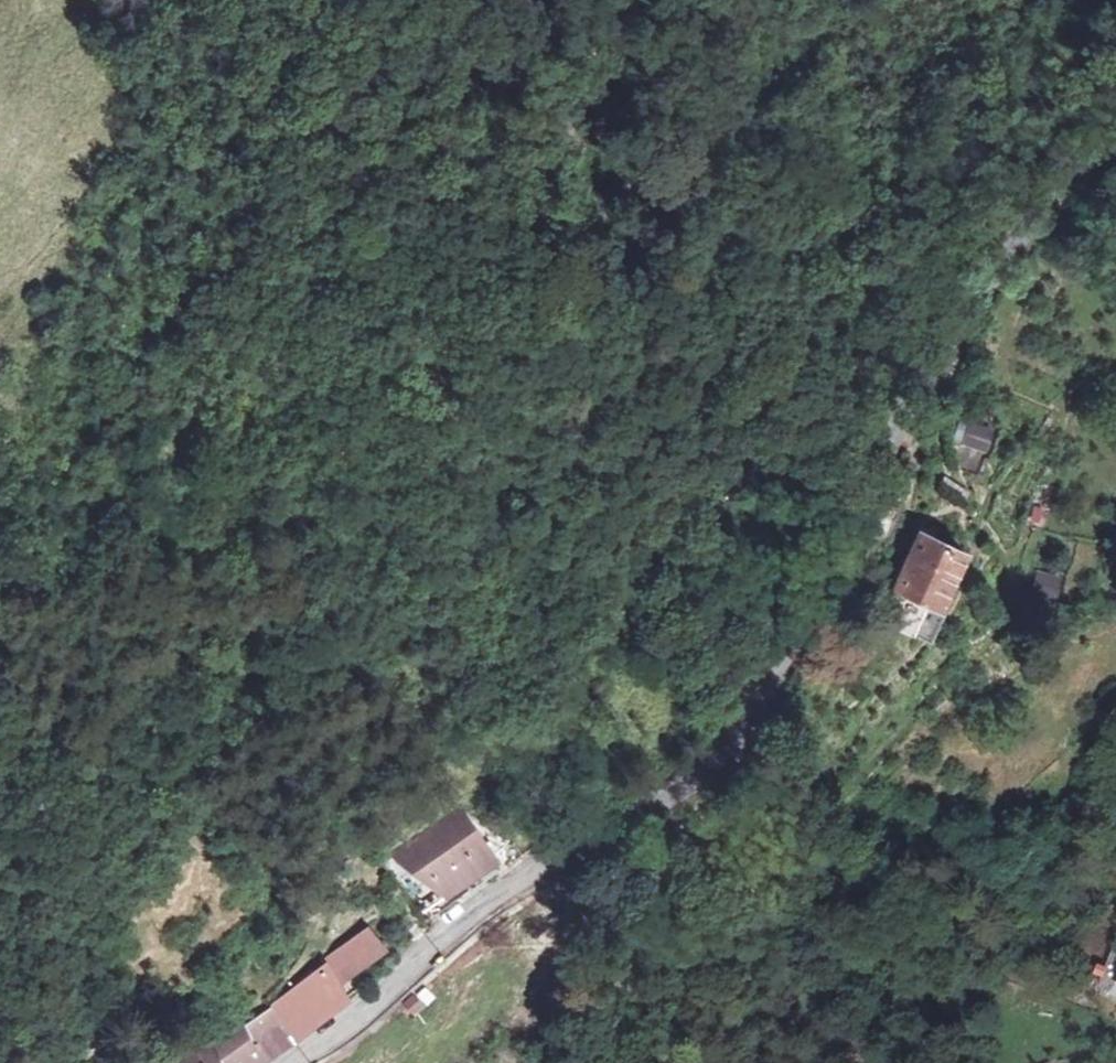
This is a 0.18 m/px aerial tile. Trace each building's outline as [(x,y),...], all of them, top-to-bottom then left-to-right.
[(957,415),(951,440),(986,448),(992,423),(957,415)] [(975,470),(981,451),(959,444),(954,463),(975,470)] [(943,589),(964,548),(920,527),(894,580),(930,598),(926,606),(941,614),(951,593),(943,589)] [(930,636),(935,614),(913,610),(908,632),(930,636)] [(417,909),(448,888),(442,878),(479,852),(446,806),(374,851),(417,909)] [(487,862),(479,852),(442,878),(448,888),(487,862)] [(358,920),(252,1004),(273,1034),(331,993),(336,989),(327,978),(373,939),(358,920)] [(1102,976),(1115,981),(1115,936),(1102,976)] [(168,1062),(232,1062),(245,1054),(273,1034),(252,1004),(243,1011),(233,1018),(232,1015),(196,1030),(201,1038),(163,1056),(168,1062)]
